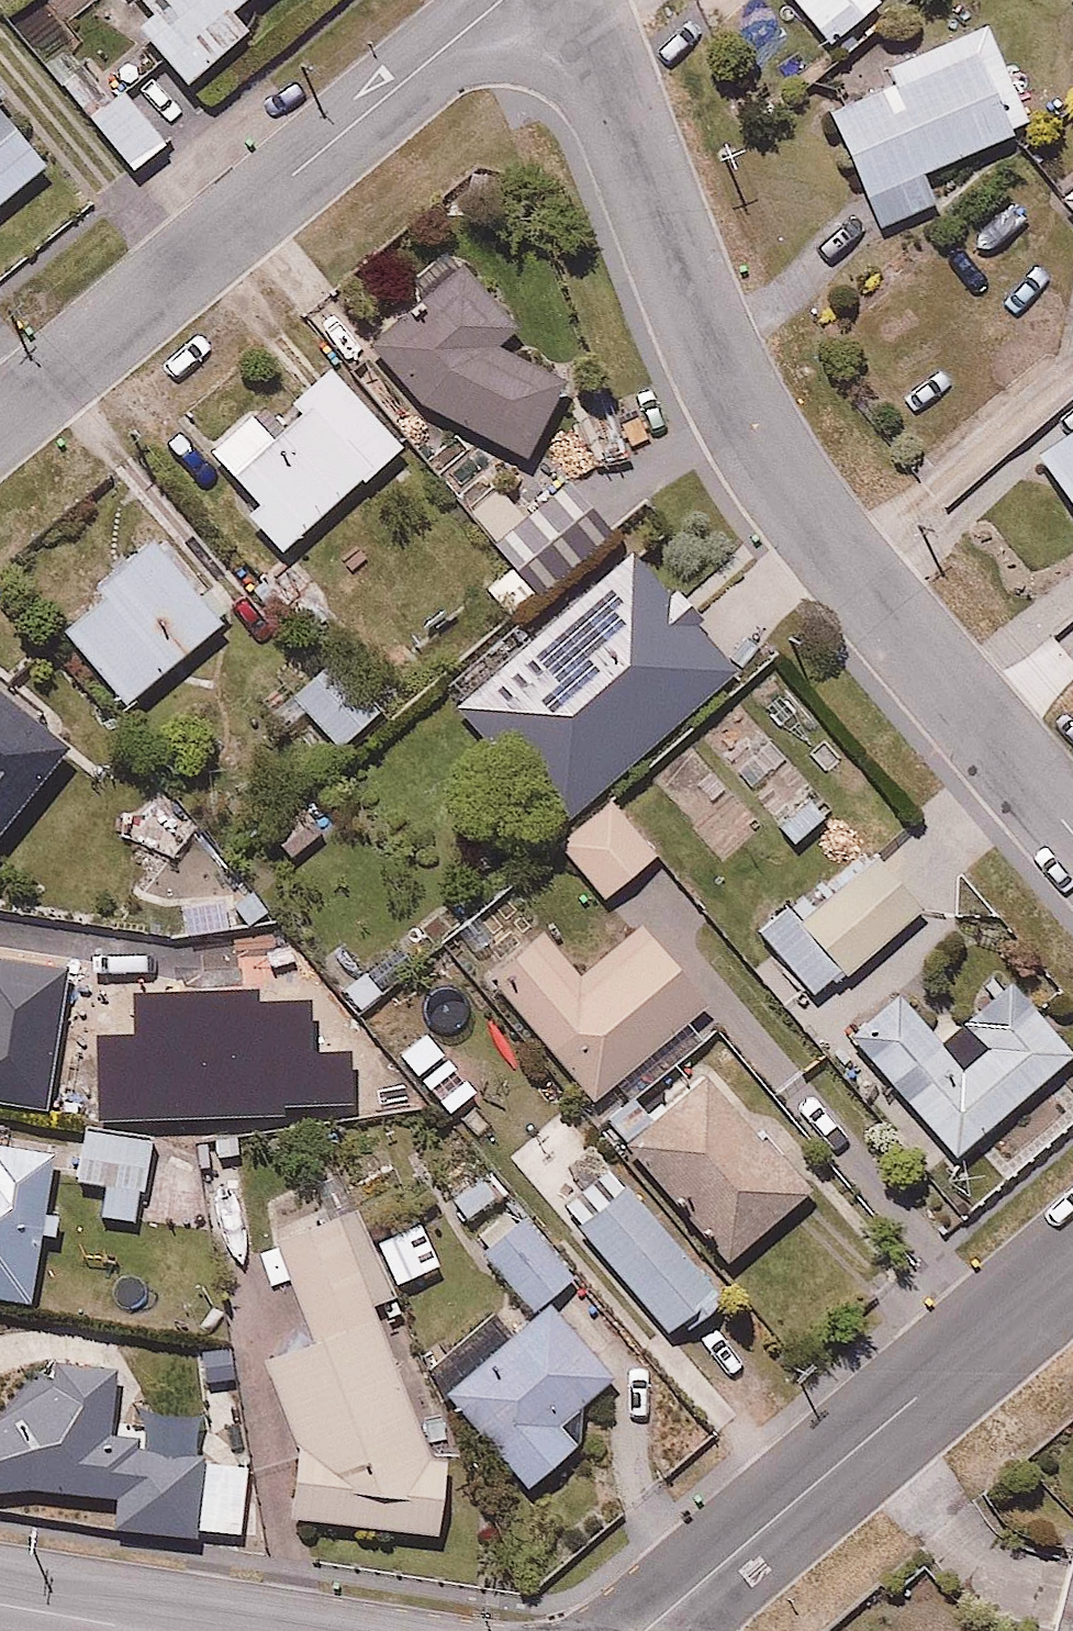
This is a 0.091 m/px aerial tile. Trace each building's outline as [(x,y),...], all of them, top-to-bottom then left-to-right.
[(155,5),(135,23),(187,82),(256,22),(237,0),(150,0),(155,5)] [(825,45),(879,0),(787,0),(825,45)] [(86,123),(121,94),(54,14),(19,43),(86,123)] [(992,27),(812,98),(866,237),(928,212),(914,177),(1033,131),(992,27)] [(121,94),(86,123),(129,174),(189,123),(146,72),(121,94)] [(39,158),(0,110),(0,191),(39,158)] [(1046,194),(1072,226),(1072,171),(1046,194)] [(520,311),(474,255),(372,340),(419,396),(532,452),(570,375),(490,336),(520,311)] [(402,444),(303,320),(257,357),(278,384),(196,450),(273,547),(402,444)] [(1026,455),(1072,524),(1072,424),(1026,455)] [(506,491),(473,519),(508,559),(540,597),(618,530),(572,476),(526,515),(506,491)] [(224,613),(149,530),(101,573),(110,582),(63,624),(130,698),(224,613)] [(540,597),(508,559),(474,589),(506,626),(540,597)] [(564,670),(535,694),(602,775),(690,702),(607,602),(588,618),(580,608),(540,641),(564,670)] [(39,660),(6,631),(0,637),(0,826),(69,749),(8,695),(39,660)] [(531,684),(498,648),(423,716),(456,752),(531,684)] [(276,663),(251,686),(291,729),(308,713),(336,743),(380,702),(332,650),(296,684),(276,663)] [(664,851),(615,791),(558,838),(607,898),(664,851)] [(921,906),(872,843),(764,928),(814,990),(921,906)] [(286,969),(282,909),(220,913),(219,899),(160,903),(165,979),(286,969)] [(710,1004),(643,921),(582,971),(547,927),(489,974),(591,1100),(710,1004)] [(126,1116),(141,1030),(55,1015),(62,973),(88,978),(93,949),(0,933),(0,1094),(126,1116)] [(904,987),(853,1032),(956,1149),(1072,1045),(1072,1044),(1006,969),(957,1012),(980,1037),(962,1053),(904,987)] [(810,1175),(712,1061),(652,1112),(632,1089),(599,1118),(717,1255),(810,1175)] [(158,1132),(86,1121),(77,1179),(102,1183),(97,1215),(144,1223),(158,1132)] [(46,1141),(0,1134),(0,1296),(33,1301),(43,1229),(60,1232),(64,1208),(37,1204),(46,1141)] [(239,1146),(206,1149),(212,1206),(245,1203),(239,1146)] [(725,1287),(614,1156),(559,1203),(670,1334),(725,1287)] [(577,1270),(494,1165),(450,1200),(533,1305),(551,1291),(577,1270)] [(326,1187),(262,1212),(309,1331),(264,1349),(299,1438),(291,1510),(440,1523),(447,1452),(428,1450),(326,1187)] [(565,1413),(616,1373),(551,1291),(533,1305),(445,1375),(527,1478),(582,1434),(565,1413)] [(94,1331),(69,1329),(67,1352),(44,1351),(42,1377),(0,1407),(0,1487),(116,1485),(113,1524),(241,1534),(247,1457),(221,1455),(223,1433),(119,1425),(125,1357),(93,1354),(94,1331)] [(1050,1630),(1072,1630),(1072,1541),(1050,1630)]
